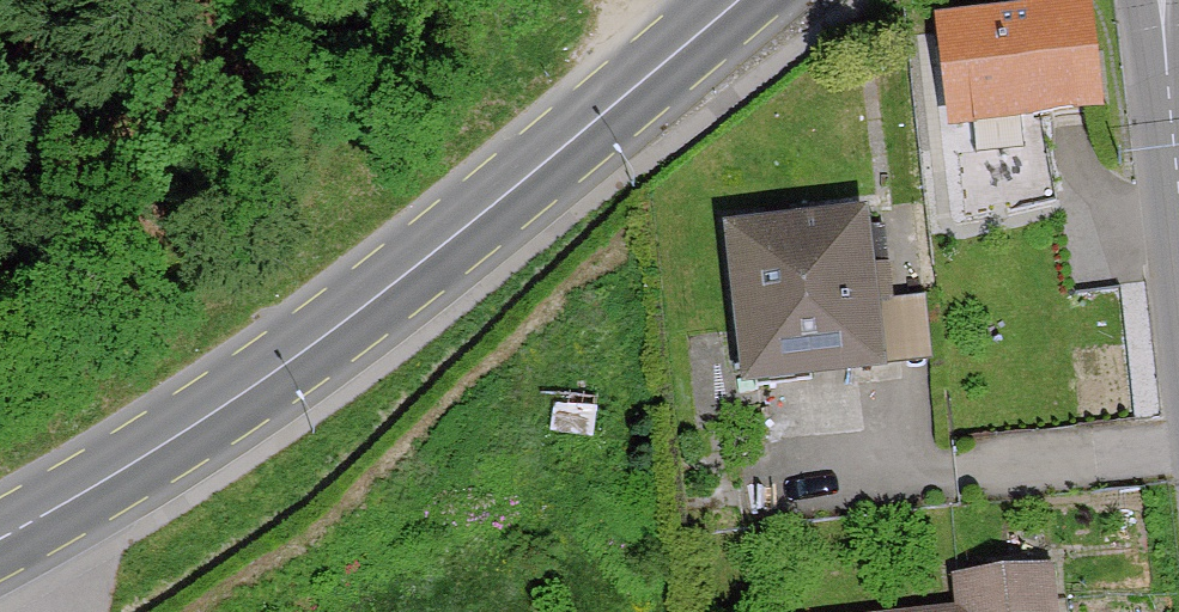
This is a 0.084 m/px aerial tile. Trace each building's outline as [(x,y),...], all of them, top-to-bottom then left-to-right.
[(1097,12),(949,22),(956,132),(1104,122),(1097,12)] [(865,199),(735,212),(751,382),(882,369),(865,199)] [(1060,572),(962,575),(964,611),(1061,611),(1060,572)]
